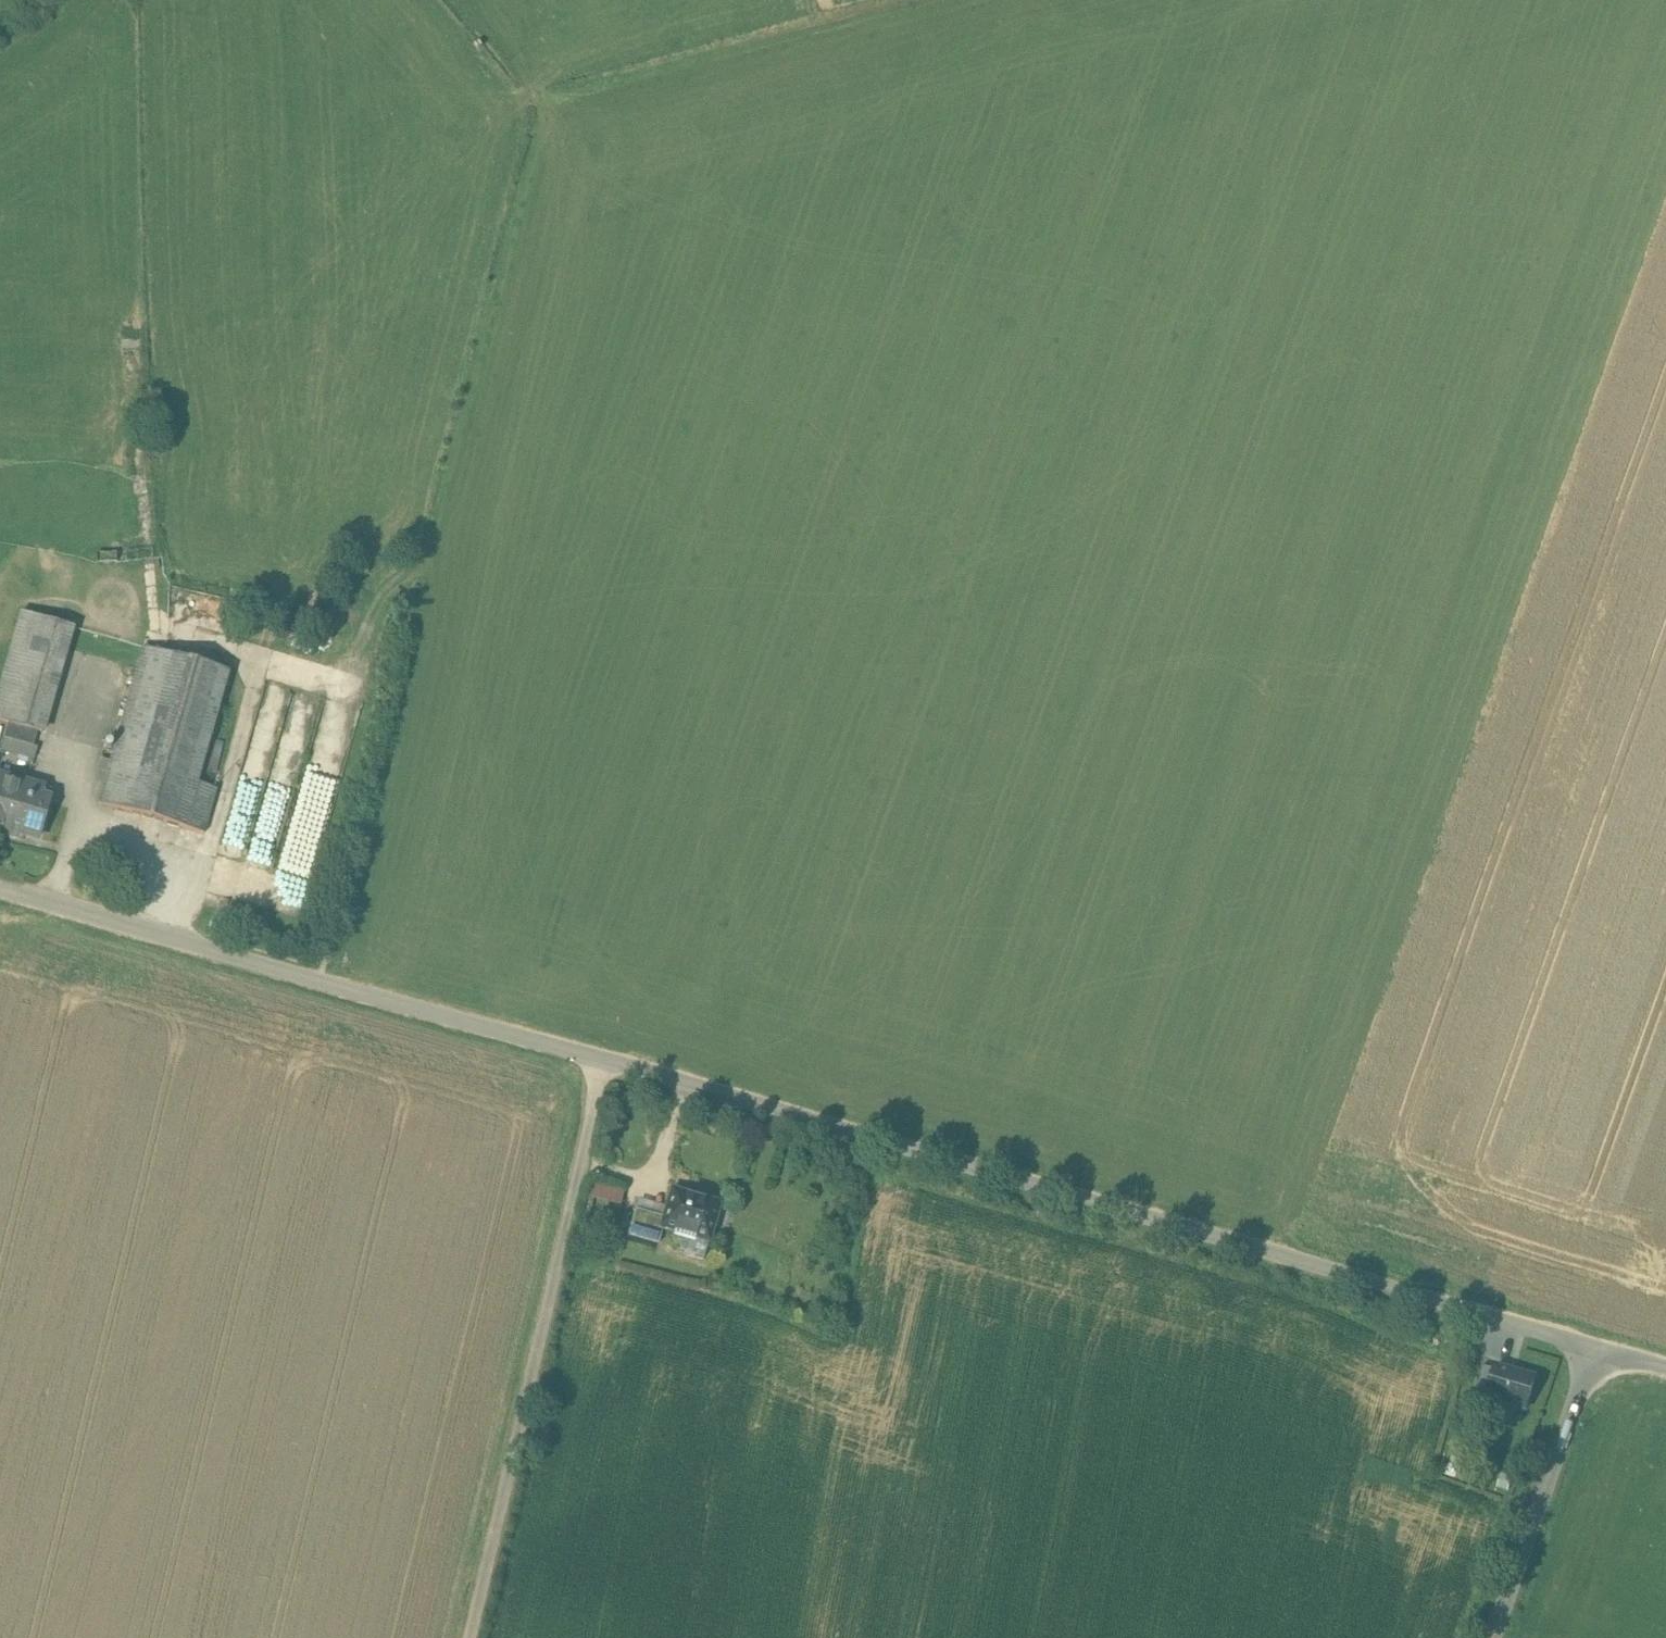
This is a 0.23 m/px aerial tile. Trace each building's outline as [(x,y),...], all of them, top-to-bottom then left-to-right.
[(0,688),(0,721),(9,723),(37,732),(42,733),(72,627),(21,613),(0,688)] [(143,647),(99,803),(204,833),(217,789),(197,784),(229,672),(143,647)] [(37,732),(9,723),(4,739),(5,739),(33,747),(37,732)] [(33,747),(5,739),(2,751),(35,760),(38,748),(33,747)] [(0,775),(0,834),(10,837),(12,830),(39,837),(49,803),(41,800),(44,788),(0,775)] [(258,903),(256,912),(275,917),(277,907),(258,903)] [(611,1129),(603,1127),(598,1143),(606,1145),(611,1129)] [(620,1206),(623,1193),(591,1186),(588,1199),(620,1206)] [(720,1204),(673,1191),(668,1208),(665,1218),(662,1229),(663,1229),(682,1234),(707,1242),(709,1242),(720,1204)] [(640,1200),(637,1210),(665,1218),(668,1208),(640,1200)] [(665,1218),(637,1210),(629,1236),(659,1244),(663,1229),(662,1229),(665,1218)] [(707,1242),(682,1234),(676,1253),(702,1260),(707,1242)] [(1484,1366),(1476,1391),(1489,1395),(1496,1370),(1484,1366)] [(1536,1377),(1497,1366),(1489,1395),(1488,1398),(1527,1410),(1536,1377)]
